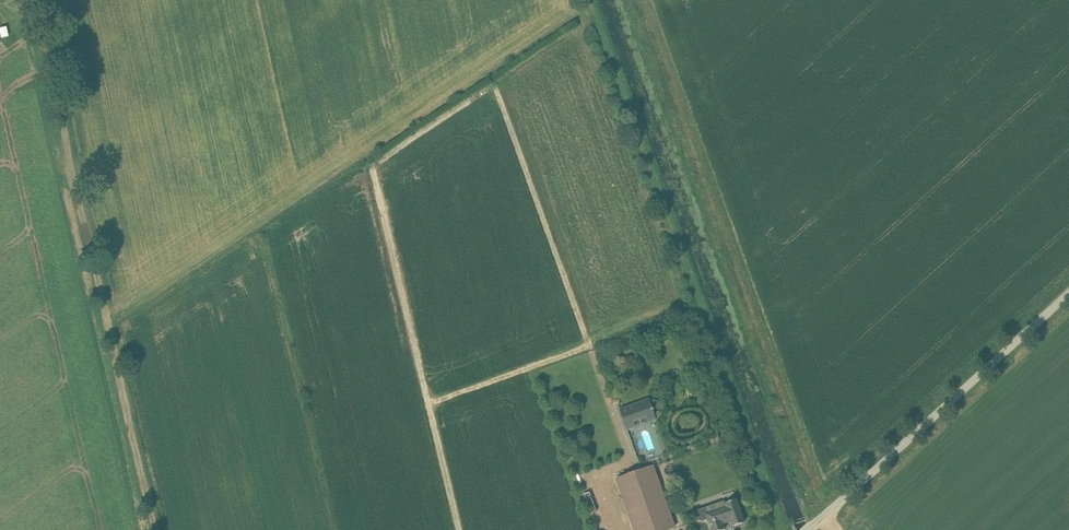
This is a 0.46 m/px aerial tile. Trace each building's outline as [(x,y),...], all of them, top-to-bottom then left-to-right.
[(627,431),(657,420),(649,398),(619,409),(627,431)] [(653,466),(616,479),(634,529),(667,529),(675,527),(653,466)] [(737,501),(724,505),(722,501),(695,510),(699,520),(702,521),(708,519),(712,529),(722,529),(725,529),(723,523),(731,521),(733,526),(744,522),(737,501)]
